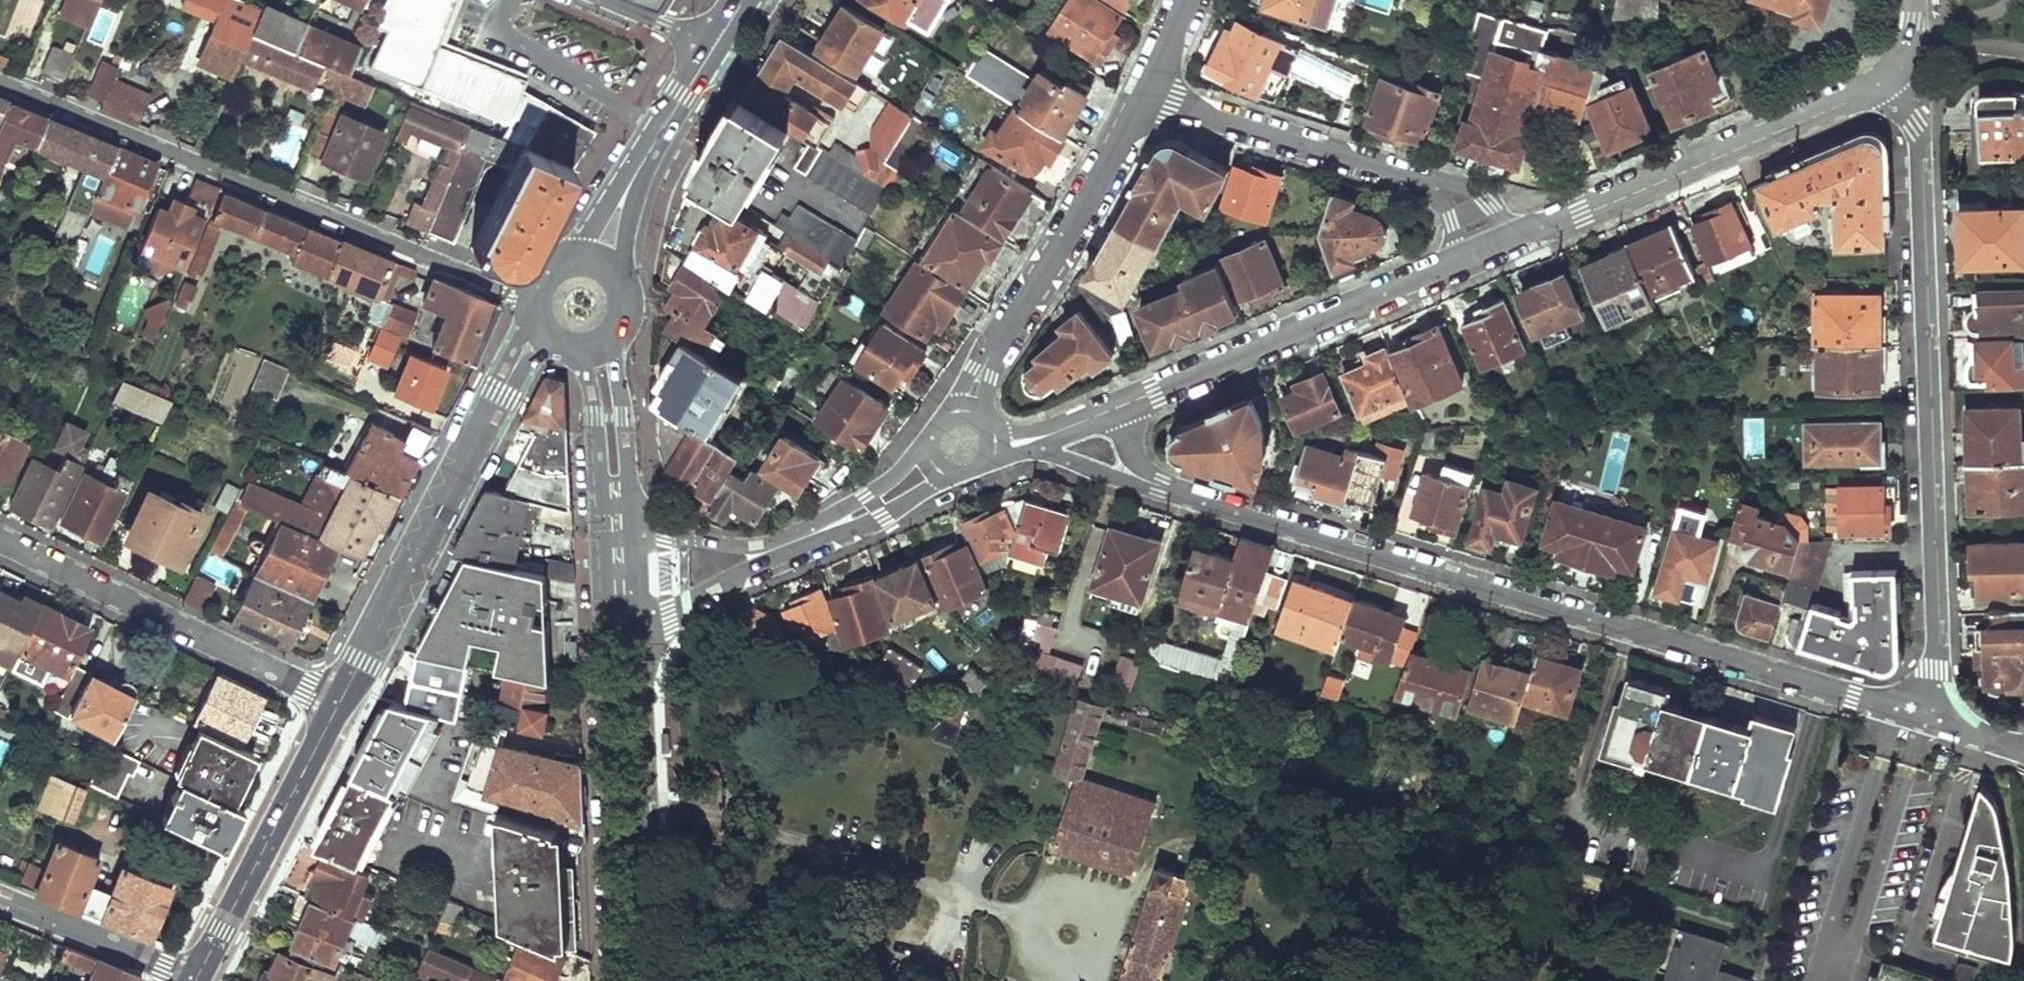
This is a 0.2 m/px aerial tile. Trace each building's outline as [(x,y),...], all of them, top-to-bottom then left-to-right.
[(60,14),(85,25),(95,0),(66,0),(60,14)] [(182,6),(202,14),(208,0),(184,0),(182,6)] [(370,23),(389,32),(373,69),(417,87),(435,44),(453,0),(381,0),(370,23)] [(906,20),(908,16),(930,30),(949,0),(874,0),(906,20)] [(1051,28),(1101,60),(1118,34),(1112,30),(1121,16),(1097,0),(1069,0),(1051,28)] [(1251,4),(1310,23),(1317,0),(1252,0),(1251,4)] [(1611,18),(1624,18),(1662,17),(1660,0),(1617,0),(1611,18)] [(1777,6),(1821,19),(1827,0),(1774,0),(1777,6)] [(257,19),(251,34),(292,51),(307,20),(264,2),(257,19)] [(847,3),(821,46),(857,69),(884,26),(847,3)] [(225,6),(200,64),(233,78),(240,61),(251,34),(257,19),(225,6)] [(1466,120),(1458,145),(1472,150),(1468,163),(1501,173),(1505,159),(1519,163),(1536,103),(1580,117),(1585,103),(1590,86),(1599,88),(1600,85),(1609,59),(1587,52),(1584,60),(1542,48),(1548,32),(1484,12),(1482,11),(1464,69),(1480,74),(1475,89),(1480,91),(1470,121),(1466,120)] [(307,20),(292,51),(341,72),(348,74),(361,43),(307,20)] [(1228,28),(1207,67),(1257,94),(1258,93),(1284,43),(1239,21),(1234,31),(1228,28)] [(251,34),(240,61),(311,90),(318,75),(336,83),(341,72),(292,51),(251,34)] [(783,34),(743,98),(790,127),(809,140),(816,144),(831,122),(784,91),(796,71),(857,109),(870,90),(783,34)] [(1284,43),(1258,93),(1274,100),(1300,51),(1284,43)] [(440,47),(435,44),(417,87),(426,90),(440,47)] [(52,45),(41,73),(61,82),(73,54),(52,45)] [(984,46),(967,74),(1017,105),(1063,133),(1092,88),(1073,76),(1067,84),(1045,69),(1038,80),(984,46)] [(523,80),(440,47),(426,90),(507,124),(512,116),(532,127),(546,103),(519,90),(523,80)] [(1703,51),(1654,72),(1674,118),(1717,100),(1715,94),(1727,89),(1719,70),(1712,72),(1703,51)] [(0,52),(0,65),(7,68),(12,57),(0,52)] [(106,52),(88,94),(103,100),(111,81),(121,58),(106,52)] [(942,58),(923,89),(934,96),(953,65),(942,58)] [(336,83),(306,154),(363,177),(382,132),(335,112),(341,96),(362,105),(371,84),(348,74),(341,72),(336,83)] [(1590,86),(1585,103),(1589,104),(1607,146),(1650,128),(1629,81),(1626,83),(1623,76),(1600,85),(1599,88),(1590,86)] [(1383,79),(1365,130),(1379,135),(1381,132),(1407,141),(1409,137),(1424,142),(1441,91),(1422,85),(1420,92),(1383,79)] [(103,100),(100,109),(134,123),(145,95),(111,81),(103,100)] [(923,89),(908,113),(912,116),(919,120),(934,96),(923,89)] [(720,120),(695,175),(744,204),(790,127),(743,98),(736,94),(720,120)] [(1971,111),(1973,157),(2023,155),(2023,94),(2005,95),(1986,95),(1983,95),(1979,97),(1975,100),(1974,102),(1973,103),(1972,107),(1971,111)] [(408,100),(393,135),(405,140),(409,130),(420,135),(440,143),(447,146),(445,150),(441,152),(420,203),(412,199),(402,224),(425,233),(470,126),(408,100)] [(891,102),(872,130),(894,144),(912,116),(908,113),(891,102)] [(11,143),(8,142),(10,136),(34,146),(46,119),(7,103),(0,120),(0,170),(11,143)] [(507,124),(500,139),(516,145),(521,147),(569,168),(591,130),(546,103),(532,127),(512,116),(507,124)] [(994,130),(985,144),(1025,171),(1031,173),(1034,172),(1036,171),(1039,171),(1039,170),(1041,167),(1048,156),(1053,159),(1067,136),(1063,133),(1017,105),(1000,133),(994,130)] [(912,116),(894,144),(886,156),(884,161),(897,169),(907,152),(929,127),(919,120),(912,116)] [(46,119),(34,146),(105,174),(116,148),(46,119)] [(470,126),(425,233),(449,242),(487,154),(504,169),(516,145),(500,139),(470,126)] [(440,143),(420,135),(416,146),(435,154),(440,143)] [(199,140),(195,148),(203,151),(206,143),(199,140)] [(809,170),(823,148),(816,144),(809,140),(796,162),(809,170)] [(1864,141),(1760,184),(1779,225),(1786,237),(1794,245),(1801,249),(1805,250),(1886,247),(1883,153),(1883,151),(1883,148),(1882,146),(1881,144),(1879,142),(1878,141),(1875,140),(1872,140),(1870,140),(1866,141),(1864,141)] [(835,142),(829,152),(873,178),(884,161),(886,156),(871,147),(860,148),(856,155),(835,142)] [(1156,155),(1121,218),(1159,240),(1184,196),(1207,209),(1229,170),(1182,144),(1181,144),(1174,142),(1170,142),(1167,142),(1163,145),(1159,150),(1156,155)] [(521,147),(469,247),(473,249),(471,252),(502,264),(506,265),(510,265),(512,264),(520,260),(546,214),(558,187),(569,168),(521,147)] [(105,174),(96,193),(105,197),(114,201),(110,211),(133,220),(160,166),(116,148),(105,174)] [(823,148),(809,170),(872,208),(885,186),(873,178),(829,152),(823,148)] [(884,161),(873,178),(885,186),(893,191),(905,174),(897,169),(884,161)] [(1238,162),(1223,206),(1266,220),(1280,176),(1238,162)] [(993,167),(967,207),(1007,232),(1019,213),(1014,211),(1027,188),(993,167)] [(156,207),(138,249),(175,264),(172,272),(179,275),(203,218),(205,220),(217,189),(194,180),(186,201),(179,217),(166,211),(156,207)] [(82,189),(63,233),(77,238),(90,209),(95,195),(82,189)] [(221,191),(211,218),(292,251),(287,259),(386,298),(396,271),(400,264),(221,191)] [(95,195),(90,209),(98,213),(105,197),(96,193),(95,195)] [(1333,193),(1320,236),(1339,283),(1355,276),(1350,264),(1379,255),(1376,245),(1377,246),(1378,245),(1382,240),(1385,234),(1386,228),(1385,226),(1382,220),(1376,215),(1374,214),(1352,208),(1354,200),(1333,193)] [(179,217),(186,201),(172,196),(166,211),(179,217)] [(668,243),(691,258),(807,331),(826,296),(835,278),(843,264),(793,234),(784,250),(814,269),(801,289),(767,267),(760,278),(739,265),(758,226),(718,207),(714,215),(685,198),(677,216),(669,240),(668,243)] [(799,200),(783,228),(793,234),(843,264),(858,235),(799,200)] [(1731,201),(1691,219),(1710,261),(1749,244),(1731,201)] [(90,209),(77,238),(85,241),(98,213),(90,209)] [(1959,211),(1962,265),(2023,265),(2023,213),(2004,214),(2004,210),(1959,211)] [(956,212),(925,258),(967,286),(988,255),(993,259),(1004,243),(956,212)] [(1121,218),(1090,276),(1127,296),(1159,240),(1121,218)] [(209,224),(189,275),(195,277),(197,273),(202,275),(221,229),(209,224)] [(1675,226),(1629,246),(1650,296),(1696,275),(1675,226)] [(1188,238),(1175,249),(1183,259),(1189,254),(1197,248),(1188,238)] [(1265,240),(1222,258),(1241,305),(1285,287),(1265,240)] [(659,294),(656,320),(685,338),(715,357),(728,336),(706,323),(728,286),(690,260),(691,258),(668,243),(663,277),(680,286),(672,301),(659,294)] [(1613,263),(1594,270),(1603,289),(1595,292),(1609,327),(1656,308),(1650,296),(1629,246),(1610,254),(1613,263)] [(1175,249),(1167,256),(1175,265),(1183,259),(1175,249)] [(1183,259),(1175,265),(1181,272),(1195,261),(1189,254),(1183,259)] [(1610,254),(1584,266),(1595,292),(1603,289),(1594,270),(1613,263),(1610,254)] [(916,261),(887,305),(929,333),(935,322),(941,326),(964,292),(916,261)] [(1187,286),(1140,306),(1156,344),(1239,311),(1219,264),(1219,263),(1182,279),(1187,286)] [(400,264),(396,271),(411,278),(415,270),(400,264)] [(1707,264),(1697,269),(1704,286),(1715,281),(1707,264)] [(1082,271),(1070,290),(1100,324),(1114,315),(1122,341),(1134,338),(1125,308),(1082,271)] [(1518,293),(1536,333),(1539,332),(1564,321),(1583,313),(1565,272),(1518,293)] [(432,277),(422,302),(444,311),(430,346),(463,360),(487,299),(432,277)] [(835,278),(826,296),(830,299),(840,280),(835,278)] [(1965,321),(1966,327),(1968,330),(1968,331),(1973,333),(1975,333),(1977,333),(1977,338),(2023,336),(2023,308),(2023,290),(1977,292),(1977,308),(1977,309),(1969,313),(1966,317),(1966,319),(1965,321)] [(180,295),(176,306),(188,311),(192,300),(180,295)] [(1880,295),(1817,295),(1816,344),(1819,344),(1880,345),(1880,295)] [(155,336),(170,297),(143,307),(148,319),(143,331),(155,336)] [(1505,298),(1461,316),(1483,366),(1526,347),(1505,298)] [(487,299),(463,360),(472,364),(499,304),(487,299)] [(417,312),(395,302),(385,324),(407,334),(417,312)] [(1029,369),(1028,374),(1029,378),(1030,383),(1033,385),(1036,388),(1039,389),(1046,387),(1057,379),(1062,384),(1092,361),(1096,367),(1114,353),(1080,309),(1063,323),(1068,330),(1038,352),(1041,356),(1040,358),(1031,365),(1029,369)] [(878,319),(854,357),(894,382),(902,370),(909,375),(926,349),(878,319)] [(1564,321),(1539,332),(1546,347),(1571,337),(1564,321)] [(1438,326),(1387,347),(1411,402),(1412,405),(1464,383),(1438,326)] [(669,393),(662,405),(708,434),(723,406),(729,409),(733,402),(730,398),(743,375),(715,357),(685,338),(673,357),(681,361),(664,389),(669,393)] [(333,339),(325,358),(345,368),(354,349),(333,339)] [(2011,339),(1967,341),(1968,386),(2013,384),(2011,339)] [(1814,348),(1813,390),(1886,391),(1885,373),(1889,372),(1889,345),(1880,345),(1819,344),(1819,348),(1814,348)] [(1387,347),(1340,367),(1363,422),(1411,402),(1387,347)] [(433,404),(445,360),(400,348),(388,392),(433,404)] [(264,358),(252,385),(277,396),(289,369),(264,358)] [(1323,371),(1280,389),(1296,428),(1340,409),(1323,371)] [(773,394),(781,379),(773,374),(765,389),(773,394)] [(546,376),(518,428),(531,431),(522,449),(533,459),(540,458),(541,470),(549,473),(570,471),(569,443),(567,382),(546,376)] [(843,376),(817,415),(862,445),(879,420),(872,415),(881,402),(843,376)] [(781,379),(773,394),(782,400),(791,385),(781,379)] [(122,380),(112,400),(159,422),(170,400),(122,380)] [(1168,442),(1168,448),(1169,454),(1173,458),(1180,462),(1189,464),(1189,463),(1191,458),(1258,480),(1265,455),(1263,421),(1251,398),(1190,426),(1185,421),(1180,424),(1175,427),(1172,431),(1170,435),(1168,442)] [(1270,403),(1262,406),(1267,420),(1277,416),(1270,403)] [(2019,407),(1967,410),(1969,463),(2021,461),(2019,407)] [(657,421),(657,439),(664,469),(713,500),(730,471),(738,455),(661,408),(658,416),(657,421)] [(1548,409),(1547,421),(1560,420),(1558,415),(1556,409),(1548,409)] [(394,430),(392,436),(414,447),(425,427),(411,420),(407,426),(394,430)] [(367,423),(342,475),(389,494),(398,478),(403,480),(414,458),(409,455),(414,447),(392,436),(367,423)] [(32,456),(8,506),(24,513),(23,518),(46,529),(80,458),(73,453),(82,431),(66,424),(56,446),(65,450),(56,468),(32,456)] [(1806,424),(1805,463),(1882,464),(1883,424),(1806,424)] [(414,447),(409,455),(414,458),(430,429),(425,427),(414,447)] [(1,485),(5,486),(26,442),(0,429),(0,488),(1,485)] [(785,435),(766,465),(802,487),(821,456),(785,435)] [(1295,463),(1292,471),(1297,472),(1295,478),(1302,480),(1300,488),(1331,497),(1343,457),(1307,445),(1300,464),(1295,463)] [(1373,506),(1383,472),(1394,476),(1401,452),(1379,445),(1376,454),(1346,445),(1343,457),(1331,497),(1345,502),(1343,507),(1354,510),(1358,501),(1373,506)] [(522,449),(501,493),(530,499),(544,501),(572,506),(571,487),(570,471),(549,473),(541,470),(540,458),(533,459),(522,449)] [(84,472),(60,520),(69,525),(66,529),(96,545),(133,473),(106,460),(103,467),(116,474),(111,484),(84,472)] [(1969,463),(1971,510),(2023,508),(2023,461),(2021,461),(1969,463)] [(245,491),(238,503),(333,545),(359,557),(374,524),(378,527),(394,496),(389,494),(342,475),(325,467),(319,478),(333,483),(325,500),(320,497),(316,505),(321,507),(317,514),(275,496),(271,504),(245,491)] [(713,500),(708,509),(726,519),(730,511),(738,516),(743,508),(756,516),(760,515),(779,484),(754,469),(747,481),(730,471),(713,500)] [(1425,473),(1411,518),(1455,532),(1469,487),(1425,473)] [(398,478),(389,494),(394,496),(403,480),(398,478)] [(239,488),(226,481),(214,505),(227,512),(233,501),(239,488)] [(1486,487),(1470,540),(1493,547),(1494,541),(1520,549),(1537,491),(1511,483),(1508,494),(1486,487)] [(1841,485),(1825,486),(1826,531),(1842,531),(1841,485)] [(1897,485),(1841,485),(1842,531),(1892,530),(1891,502),(1897,502),(1897,485)] [(473,513),(453,552),(466,555),(514,568),(530,499),(501,493),(486,490),(473,513)] [(147,494),(127,536),(174,558),(196,512),(179,504),(177,509),(147,494)] [(1012,546),(1010,552),(1045,563),(1050,546),(1061,550),(1071,513),(1027,500),(1026,501),(1016,537),(1012,546)] [(227,512),(207,552),(218,557),(240,514),(252,519),(246,531),(253,535),(260,522),(270,526),(267,532),(273,535),(253,574),(306,599),(333,545),(238,503),(233,501),(227,512)] [(544,501),(540,516),(573,523),(572,506),(544,501)] [(981,513),(964,520),(986,571),(1007,562),(1010,552),(1012,546),(1009,540),(1016,537),(1026,501),(1005,506),(1005,510),(983,519),(981,513)] [(1558,501),(1543,550),(1630,576),(1646,528),(1558,501)] [(1743,504),(1732,538),(1749,544),(1747,549),(1757,560),(1791,571),(1800,541),(1787,525),(1757,516),(1760,509),(1743,504)] [(1655,592),(1693,604),(1699,583),(1706,584),(1719,544),(1702,538),(1708,518),(1683,509),(1655,592)] [(1788,514),(1786,522),(1787,525),(1800,541),(1808,541),(1808,525),(1801,517),(1788,514)] [(1114,527),(1095,586),(1143,602),(1162,542),(1114,527)] [(1237,560),(1198,547),(1180,603),(1199,610),(1209,613),(1218,616),(1221,610),(1252,621),(1276,549),(1244,538),(1237,560)] [(1787,585),(1783,600),(1804,607),(1809,608),(1800,645),(1874,670),(1876,666),(1885,668),(1887,668),(1891,667),(1892,667),(1894,665),(1897,664),(1899,660),(1900,656),(1899,651),(1897,646),(1903,645),(1898,569),(1852,571),(1853,613),(1815,601),(1833,541),(1808,541),(1800,541),(1791,571),(1787,585)] [(1973,543),(1974,593),(2023,592),(2023,542),(1973,543)] [(943,547),(925,555),(947,604),(988,586),(969,544),(946,554),(943,547)] [(447,594),(416,653),(551,682),(548,577),(543,575),(514,568),(466,555),(447,594)] [(903,569),(880,578),(896,617),(937,600),(919,556),(901,564),(903,569)] [(548,560),(543,575),(548,577),(575,584),(574,567),(548,560)] [(306,599),(253,574),(228,624),(280,649),(290,629),(298,613),(306,599)] [(857,589),(834,598),(848,641),(893,627),(873,575),(855,582),(857,589)] [(1749,591),(1740,619),(1740,620),(1740,624),(1741,626),(1742,627),(1744,628),(1745,628),(1748,629),(1772,636),(1783,600),(1787,585),(1769,580),(1764,597),(1749,591)] [(212,592),(191,582),(182,601),(192,606),(202,611),(212,592)] [(1294,583),(1278,629),(1280,629),(1300,636),(1302,630),(1339,643),(1342,636),(1355,600),(1309,585),(1309,588),(1294,583)] [(786,611),(779,621),(785,628),(781,635),(805,649),(812,636),(834,624),(838,632),(829,636),(834,651),(849,653),(837,617),(822,588),(800,597),(803,604),(786,611)] [(7,664),(37,601),(18,593),(16,600),(0,592),(0,661),(7,664)] [(1355,600),(1342,636),(1364,643),(1359,655),(1375,661),(1377,659),(1390,663),(1403,625),(1389,621),(1392,613),(1355,600)] [(43,605),(21,651),(18,649),(10,667),(39,681),(47,664),(65,673),(87,626),(43,605)] [(755,605),(729,620),(776,644),(781,635),(785,628),(779,621),(759,609),(755,605)] [(1809,608),(1804,607),(1802,619),(1794,617),(1789,637),(1793,645),(1800,645),(1809,608)] [(1218,616),(1217,621),(1232,626),(1235,632),(1225,661),(1221,664),(1217,663),(1151,640),(1144,659),(1229,688),(1252,621),(1221,610),(1218,616)] [(1209,613),(1199,610),(1197,615),(1207,618),(1209,613)] [(1975,629),(1976,664),(1986,663),(1986,686),(2008,686),(2008,693),(2023,693),(2023,610),(1991,612),(1991,620),(1980,620),(1980,628),(1975,629)] [(310,620),(298,613),(290,629),(302,635),(310,620)] [(1389,621),(1403,625),(1406,618),(1392,613),(1389,621)] [(1028,616),(1023,628),(1035,633),(1040,620),(1028,616)] [(1403,625),(1390,663),(1406,668),(1411,654),(1419,630),(1403,625)] [(1280,629),(1278,636),(1335,655),(1339,643),(1302,630),(1300,636),(1280,629)] [(890,649),(876,670),(907,690),(916,676),(921,668),(890,649)] [(1406,668),(1397,694),(1458,714),(1471,672),(1411,654),(1406,668)] [(1027,655),(1020,672),(1078,692),(1084,674),(1027,655)] [(1124,657),(1114,685),(1133,692),(1143,663),(1124,657)] [(1539,657),(1526,700),(1567,712),(1582,669),(1539,657)] [(1487,660),(1471,708),(1516,723),(1530,681),(1510,674),(1512,668),(1487,660)] [(921,668),(916,676),(932,681),(935,673),(923,664),(921,668)] [(72,668),(51,713),(66,719),(68,714),(111,736),(135,688),(127,681),(115,679),(99,672),(95,679),(72,668)] [(976,672),(968,681),(978,690),(986,681),(976,672)] [(1328,674),(1321,694),(1338,699),(1345,680),(1328,674)] [(215,676),(193,721),(239,743),(260,698),(215,676)] [(509,676),(496,727),(543,738),(549,710),(541,708),(546,684),(509,676)] [(1633,681),(1610,751),(1651,764),(1654,755),(1695,768),(1709,721),(1667,708),(1673,692),(1633,681)] [(1076,780),(1053,849),(1131,875),(1154,803),(1080,778),(1102,712),(1127,720),(1130,712),(1079,697),(1055,773),(1076,780)] [(391,701),(353,772),(397,792),(444,715),(391,701)] [(174,710),(171,716),(183,722),(186,716),(174,710)] [(1734,788),(1775,800),(1797,729),(1755,717),(1750,733),(1709,721),(1695,768),(1736,780),(1734,788)] [(197,729),(174,778),(178,780),(228,804),(251,756),(197,729)] [(0,772),(11,744),(0,740),(0,772)] [(106,745),(85,784),(112,797),(124,772),(129,774),(137,760),(106,745)] [(504,746),(486,793),(585,823),(584,802),(582,765),(504,746)] [(1051,751),(1048,760),(1055,762),(1058,754),(1051,751)] [(352,776),(315,845),(355,862),(368,840),(376,843),(386,827),(378,823),(395,795),(352,776)] [(48,777),(37,807),(71,820),(82,790),(48,777)] [(178,780),(157,818),(221,848),(241,810),(228,804),(178,780)] [(2005,796),(1996,789),(1972,864),(1985,858),(2005,796)] [(1985,858),(1972,864),(1946,949),(2020,973),(2023,957),(2023,907),(2022,874),(2009,812),(2005,796),(1985,858)] [(557,832),(497,813),(504,924),(563,949),(562,936),(560,890),(557,832)] [(29,863),(18,885),(48,897),(76,908),(86,883),(96,858),(54,841),(43,868),(29,863)] [(308,868),(298,893),(351,916),(368,872),(325,853),(316,872),(308,868)] [(86,883),(76,908),(113,923),(145,936),(168,886),(120,867),(110,892),(86,883)] [(1125,970),(1156,980),(1160,980),(1189,896),(1186,894),(1192,877),(1158,867),(1125,970)] [(298,893),(286,920),(300,928),(293,945),(332,962),(335,963),(340,951),(349,955),(352,947),(343,943),(346,935),(374,947),(382,929),(351,916),(298,893)] [(448,901),(439,921),(454,927),(462,907),(448,901)] [(1672,980),(1722,980),(1734,946),(1689,931),(1672,980)] [(505,980),(554,980),(564,957),(523,939),(505,980)] [(262,980),(331,980),(334,975),(328,973),(332,962),(293,945),(288,956),(282,953),(271,976),(265,974),(262,980)] [(2,975),(11,953),(0,949),(0,974),(2,975)] [(416,979),(420,980),(425,980),(429,972),(450,980),(504,980),(428,949),(416,979)] [(138,977),(78,953),(73,962),(93,970),(88,980),(137,980),(138,977)] [(1965,980),(1986,980),(1988,974),(1969,967),(1965,980)] [(1121,980),(1156,980),(1125,970),(1121,980)] [(1896,972),(1892,972),(1889,973),(1886,974),(1885,977),(1884,980),(1926,980),(1896,972)]
